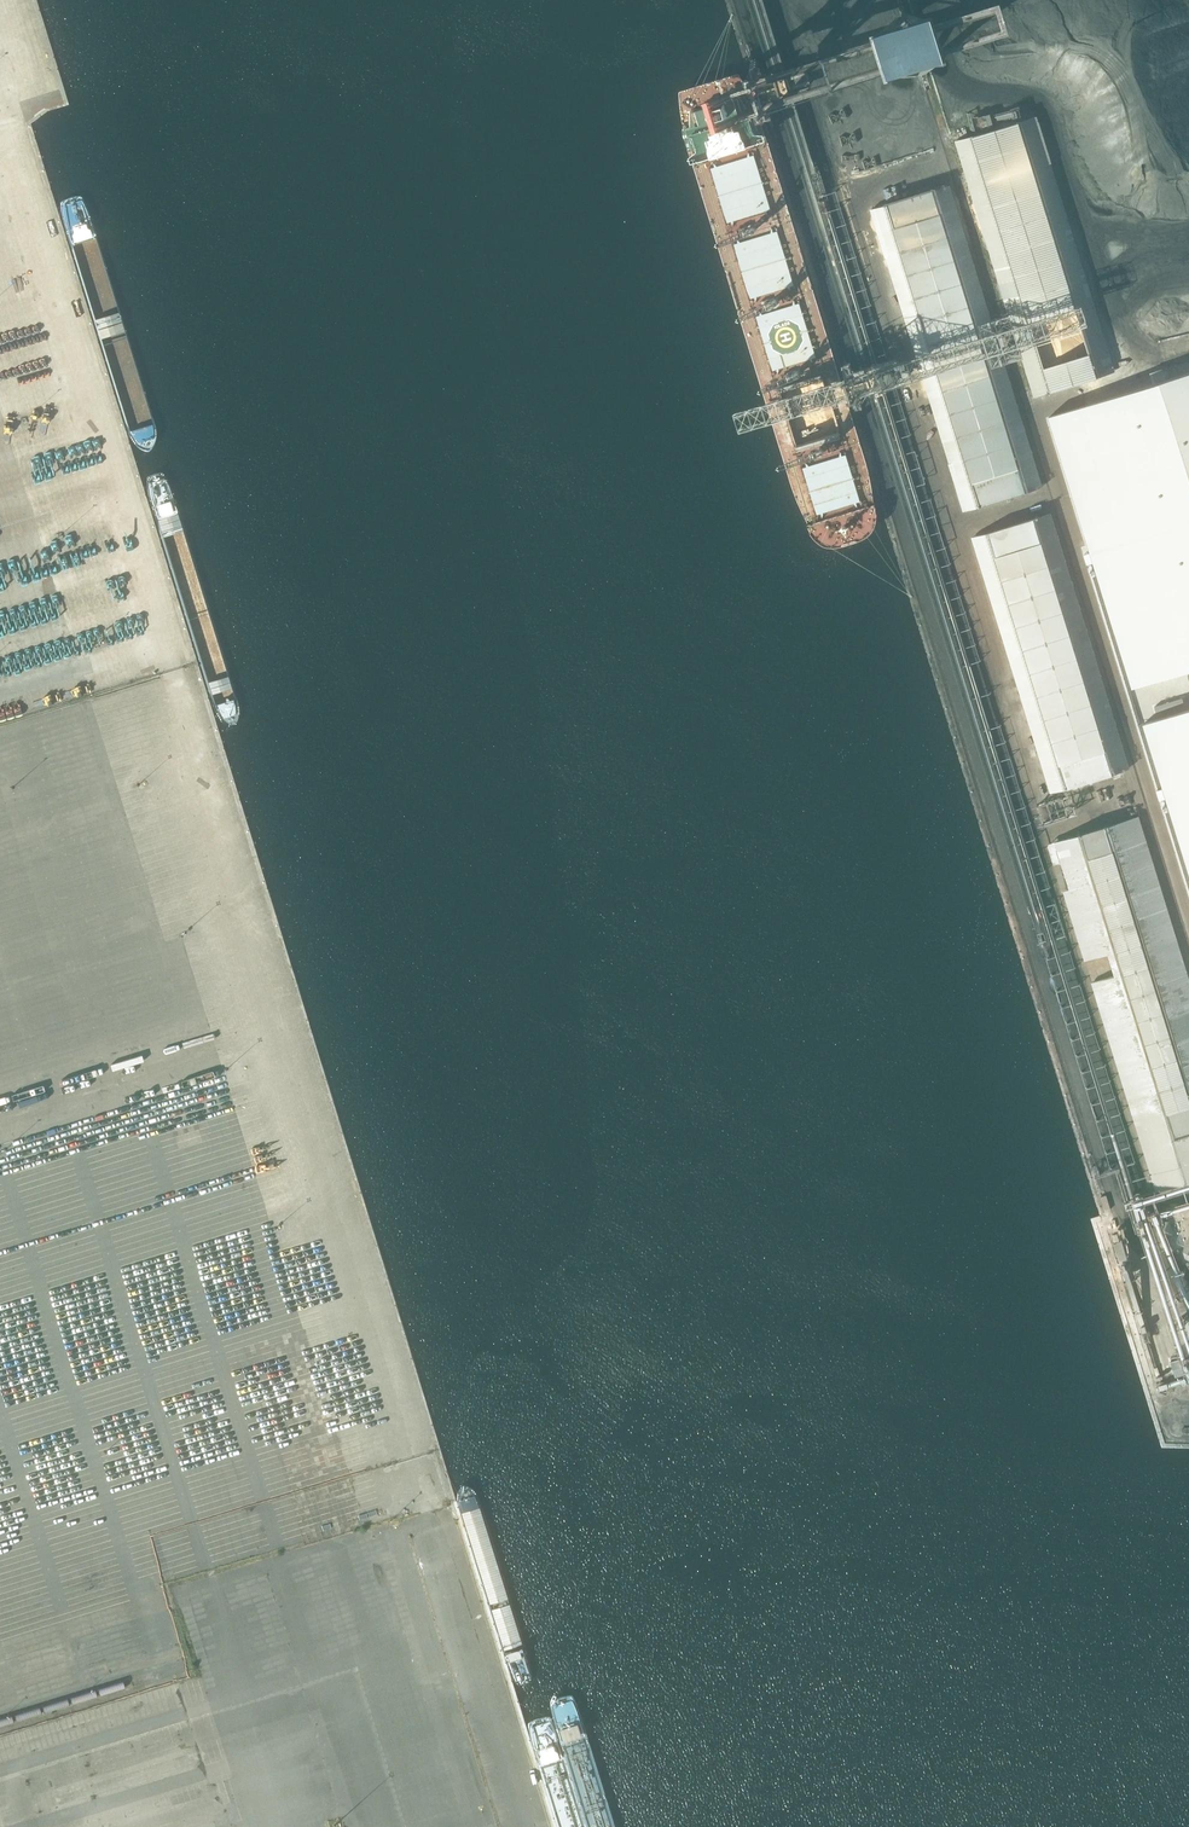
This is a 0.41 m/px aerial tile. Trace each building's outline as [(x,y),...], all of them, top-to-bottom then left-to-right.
[(1116,371),(1038,114),(955,139),(1034,396),(1116,371)] [(952,189),(874,213),(874,212),(871,212),(879,237),(881,236),(882,240),(884,245),(885,249),(888,258),(891,268),(889,269),(890,272),(892,272),(898,291),(896,292),(897,295),(899,295),(905,314),(903,315),(904,318),(906,318),(912,337),(910,338),(911,342),(913,341),(919,360),(917,361),(918,365),(920,364),(926,384),(924,384),(926,388),(927,387),(933,407),(931,407),(933,411),(934,410),(940,430),(938,430),(940,434),(941,433),(947,453),(946,453),(947,457),(949,457),(958,489),(956,489),(963,514),(966,513),(965,512),(1044,488),(1034,456),(1036,455),(1035,451),(1033,452),(1027,433),(1029,432),(1028,428),(1026,429),(1020,409),(1022,409),(1021,405),(1019,406),(1013,386),(1015,386),(1014,382),(1012,383),(1006,363),(1008,363),(1007,359),(1005,360),(999,340),(1001,340),(999,336),(998,336),(992,317),(994,316),(992,313),(991,313),(985,294),(987,293),(985,290),(984,290),(978,271),(979,270),(978,267),(976,267),(971,248),(972,247),(971,243),(969,244),(963,225),(965,224),(964,220),(962,221),(952,189)] [(1130,768),(1071,577),(1051,512),(973,536),(1051,792),(1130,768)] [(1181,703),(1131,718),(1188,907),(1188,727),(1181,703)] [(1139,816),(1049,843),(1085,961),(1091,959),(1097,980),(1091,982),(1128,1099),(1188,1081),(1188,978),(1139,816)] [(186,1094),(184,1085),(177,1087),(179,1096),(186,1094)] [(1136,1127),(1156,1192),(1188,1181),(1188,1110),(1136,1127)] [(1167,1213),(1169,1220),(1155,1225),(1160,1239),(1167,1237),(1171,1251),(1178,1249),(1183,1262),(1188,1260),(1188,1206),(1167,1213)] [(1168,1328),(1187,1387),(1188,1386),(1188,1322),(1168,1328)]
